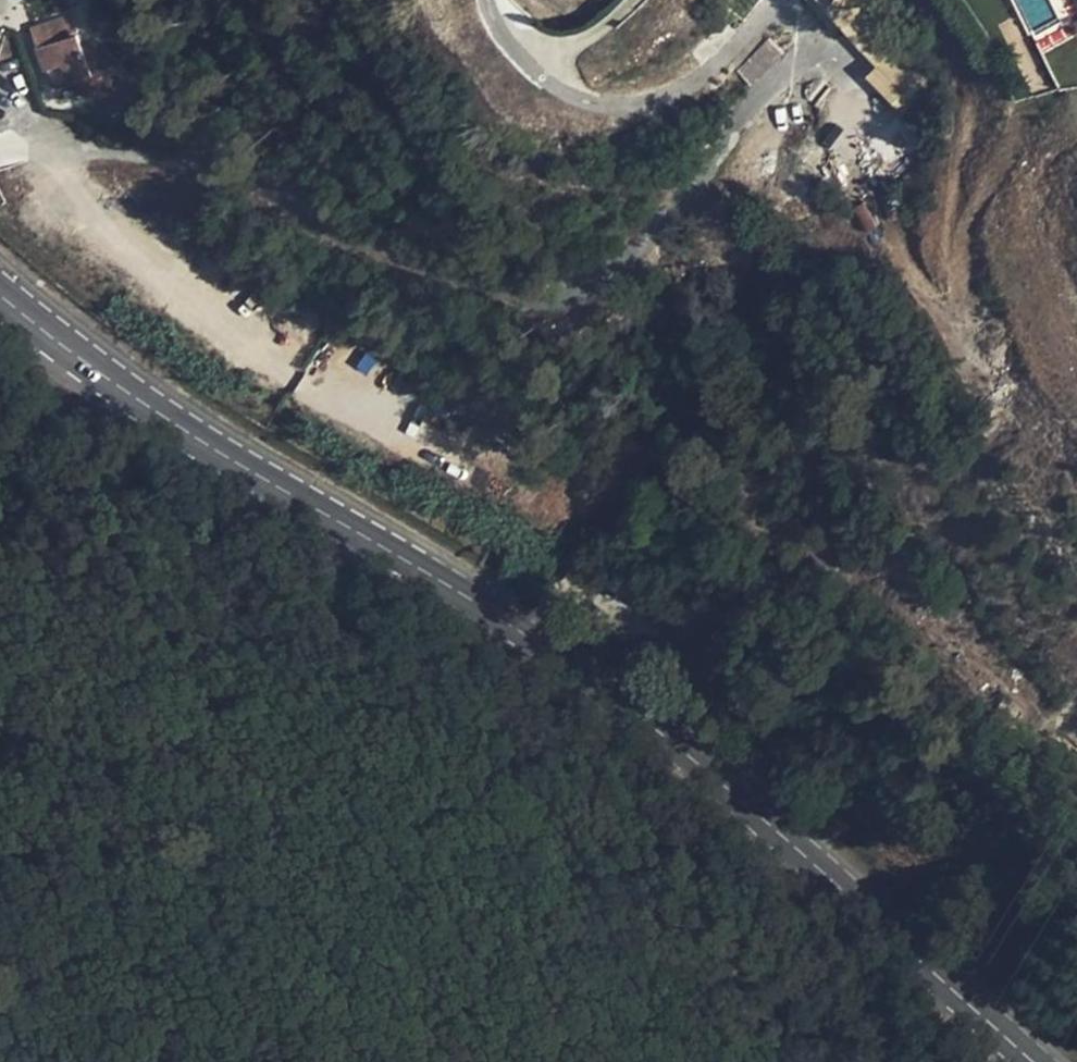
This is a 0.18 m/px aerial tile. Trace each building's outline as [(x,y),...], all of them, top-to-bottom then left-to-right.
[(871,71),(866,75),(894,111),(930,83),(865,0),(815,0),(871,71)] [(752,85),(782,53),(767,39),(737,71),(752,85)] [(52,90),(70,83),(63,63),(44,69),(52,90)] [(646,617),(652,609),(633,595),(628,603),(646,617)]
